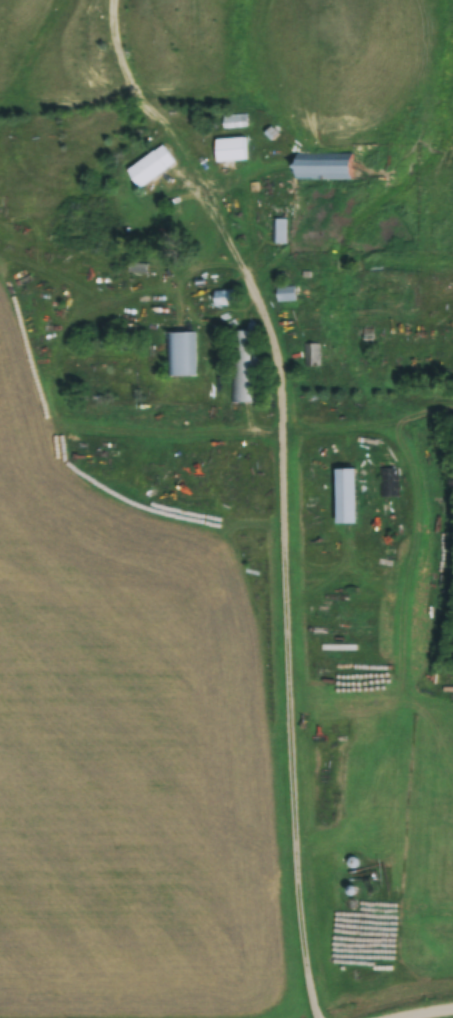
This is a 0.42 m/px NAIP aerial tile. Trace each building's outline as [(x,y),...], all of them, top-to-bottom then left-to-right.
[(224,116),(224,128),(248,129),(249,117),(224,116)] [(215,139),(215,162),(246,162),(246,139),(215,139)] [(138,191),(177,165),(164,146),(126,172),(138,191)] [(351,181),(351,155),(291,155),(292,181),(351,181)] [(273,245),(286,245),(286,220),(273,220),(273,245)] [(295,289),(276,289),(276,303),(295,303),(295,289)] [(213,306),(235,306),(235,294),(213,294),(213,306)] [(233,404),(258,404),(259,332),(233,332),(233,404)] [(168,334),(168,378),(196,378),(196,334),(168,334)] [(321,368),(321,346),(306,346),(306,368),(321,368)] [(335,469),(335,524),(355,524),(355,469),(335,469)]
